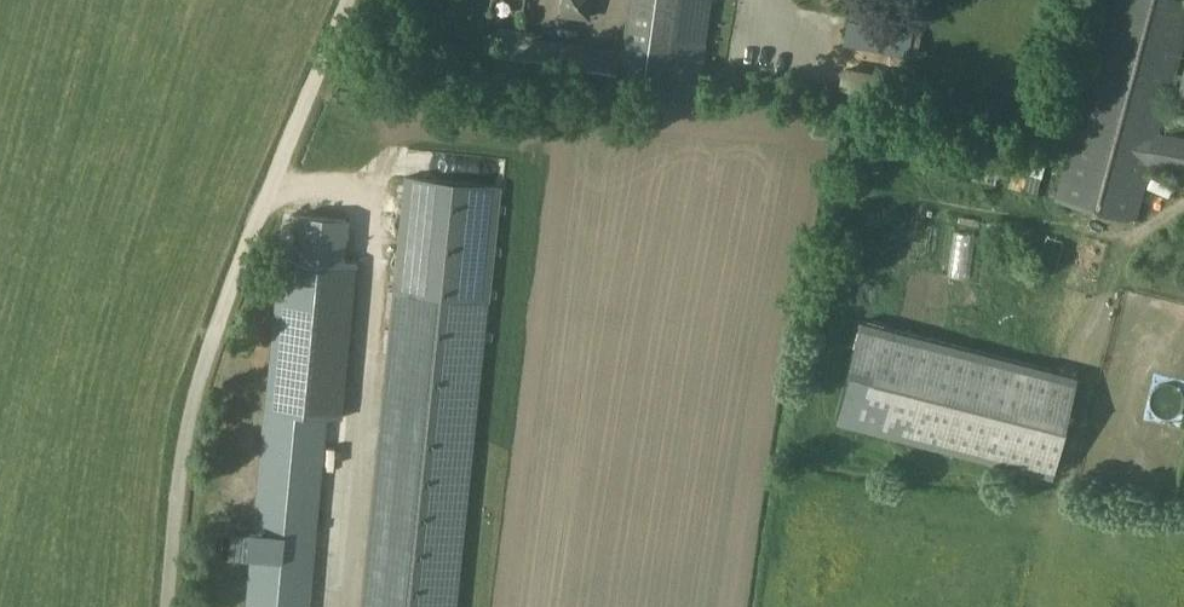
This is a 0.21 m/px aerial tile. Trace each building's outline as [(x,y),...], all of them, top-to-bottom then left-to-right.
[(561,14),(588,17),(590,0),(563,0),(561,14)] [(621,86),(699,97),(712,0),(633,0),(621,86)] [(1054,200),(1135,223),(1149,169),(1183,174),(1183,137),(1159,133),(1183,37),(1183,0),(1107,0),(1054,200)] [(561,43),(555,82),(614,91),(617,72),(619,51),(561,43)] [(1024,180),(1023,162),(997,164),(998,181),(1024,180)] [(406,177),(387,353),(483,363),(501,187),(406,177)] [(280,255),(265,410),(327,415),(327,416),(342,418),(357,262),(280,255)] [(1025,414),(1035,373),(838,323),(828,365),(1025,414)] [(483,363),(387,353),(361,606),(458,606),(483,363)] [(245,606),(310,606),(327,416),(327,415),(265,410),(264,410),(245,606)]
